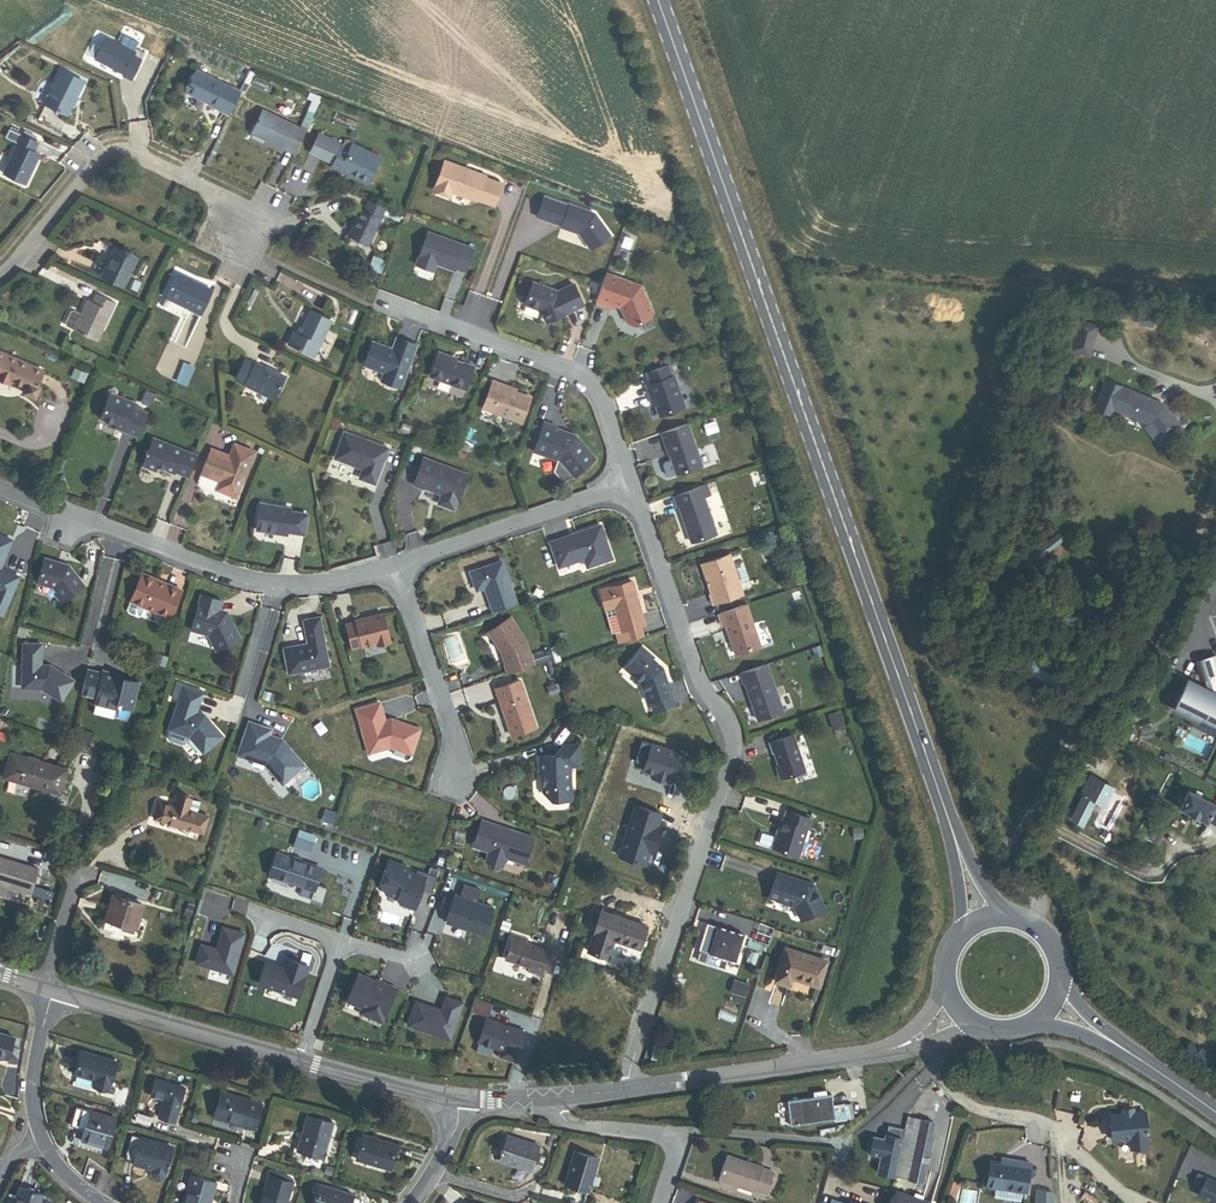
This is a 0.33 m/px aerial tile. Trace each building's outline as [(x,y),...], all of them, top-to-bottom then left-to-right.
[(124,75),(133,57),(134,54),(106,39),(95,60),(124,75)] [(123,76),(131,81),(143,58),(136,54),(134,58),(133,57),(124,75),(123,76)] [(44,105),(67,116),(83,83),(60,71),(44,105)] [(228,116),(239,93),(196,72),(186,93),(210,104),(209,107),(228,116)] [(305,132),(320,100),(308,95),(306,100),(311,102),(299,129),(305,132)] [(294,155),(305,132),(299,129),(263,112),(252,135),(294,155)] [(19,144),(22,136),(10,130),(7,138),(19,144)] [(4,175),(25,185),(39,154),(33,152),(37,143),(22,136),(19,144),(4,175)] [(333,165),(342,147),(320,137),(311,155),(333,166),(333,165)] [(354,179),(366,185),(379,157),(353,145),(352,146),(350,150),(343,147),(342,146),(342,147),(333,165),(356,176),(354,179)] [(476,201),(485,176),(444,161),(433,191),(450,197),(452,192),(476,201)] [(354,179),(356,176),(333,165),(333,166),(332,168),(354,179)] [(106,184),(112,176),(108,172),(102,180),(106,184)] [(610,235),(595,214),(569,204),(569,206),(544,197),(537,217),(561,225),(561,227),(579,234),(590,249),(610,235)] [(364,211),(380,219),(382,214),(385,210),(368,202),(364,211)] [(348,237),(367,246),(380,219),(364,211),(361,210),(348,237)] [(397,221),(399,216),(390,212),(388,216),(397,221)] [(465,272),(473,249),(428,232),(416,264),(433,271),(436,264),(454,270),(455,268),(465,272)] [(628,249),(632,239),(624,236),(621,246),(628,249)] [(102,277),(123,287),(136,258),(116,249),(102,277)] [(369,270),(376,273),(382,259),(374,256),(369,270)] [(650,307),(640,286),(605,273),(595,302),(612,308),(613,305),(620,307),(624,317),(632,319),(647,314),(650,307)] [(191,284),(192,282),(177,274),(176,277),(191,284)] [(187,309),(201,316),(212,291),(192,282),(191,284),(176,277),(165,299),(187,309)] [(137,292),(141,284),(135,281),(132,289),(137,292)] [(584,306),(574,284),(557,291),(533,282),(525,304),(540,310),(546,322),(584,306)] [(595,295),(599,285),(590,282),(587,292),(595,295)] [(73,331),(97,342),(115,304),(96,295),(92,303),(88,300),(81,315),(74,330),(73,331)] [(184,315),(187,309),(165,299),(163,304),(164,307),(181,315),(184,315)] [(74,330),(81,315),(73,311),(71,312),(65,323),(66,326),(74,330)] [(287,345),(314,358),(332,322),(310,312),(301,331),(304,332),(301,336),(297,334),(293,333),(287,345)] [(1089,355),(1097,326),(1079,321),(1079,322),(1063,318),(1056,345),(1072,349),(1071,350),(1089,355)] [(400,388),(416,344),(397,337),(391,352),(388,350),(387,347),(372,342),(364,365),(384,372),(381,381),(400,388)] [(86,362),(90,355),(67,344),(64,351),(86,362)] [(43,370),(0,352),(0,379),(9,383),(10,381),(25,387),(23,392),(35,397),(40,386),(37,384),(43,370)] [(473,366),(464,363),(463,364),(455,361),(456,359),(439,352),(430,376),(465,389),(473,366)] [(236,380),(274,400),(284,379),(264,369),(246,360),(236,380)] [(671,376),(667,363),(646,371),(650,384),(646,385),(650,398),(653,398),(655,404),(659,416),(684,407),(673,376),(671,376)] [(186,383),(193,367),(184,364),(178,380),(186,383)] [(284,379),(286,376),(266,366),(264,369),(284,379)] [(521,422),(530,398),(501,386),(502,384),(493,381),(482,408),(521,422)] [(1163,404),(1122,387),(1119,392),(1115,391),(1117,385),(1107,381),(1095,408),(1110,415),(1113,408),(1150,424),(1164,443),(1181,428),(1163,404)] [(150,403),(153,395),(147,392),(143,400),(150,403)] [(133,408),(135,403),(111,394),(101,418),(125,427),(124,431),(138,436),(147,414),(133,408)] [(595,458),(575,435),(574,436),(569,435),(570,434),(555,429),(556,426),(543,422),(533,451),(558,460),(573,477),(595,458)] [(717,428),(714,422),(706,425),(708,431),(717,428)] [(702,466),(688,424),(661,433),(668,455),(671,454),(672,458),(671,458),(672,462),(676,474),(677,475),(702,466)] [(1150,424),(1146,427),(1160,446),(1164,443),(1150,424)] [(374,483),(387,448),(344,432),(335,458),(363,468),(359,478),(374,483)] [(188,477),(197,455),(154,438),(143,465),(156,470),(157,467),(174,473),(174,471),(188,477)] [(236,497),(254,452),(234,444),(229,456),(211,449),(199,481),(199,484),(201,486),(213,491),(217,490),(236,497)] [(467,473),(423,457),(413,485),(423,488),(423,487),(441,494),(438,503),(453,509),(467,473)] [(672,462),(665,464),(663,468),(666,475),(669,477),(676,474),(672,462)] [(761,484),(759,475),(752,477),(755,486),(761,484)] [(704,497),(710,494),(707,485),(673,496),(677,506),(679,505),(691,542),(716,534),(704,497)] [(304,534),(307,514),(290,511),(290,508),(260,504),(256,530),(277,533),(278,530),(287,532),(304,534)] [(612,558),(601,525),(550,542),(558,567),(584,559),(587,567),(612,558)] [(11,541),(0,536),(0,567),(11,541)] [(1049,551),(1044,545),(1035,552),(1040,558),(1049,551)] [(742,594),(730,555),(702,564),(711,594),(710,595),(713,604),(742,594)] [(84,585),(68,566),(44,558),(37,582),(53,587),(57,592),(55,594),(61,602),(84,585)] [(517,605),(502,563),(470,574),(477,592),(485,589),(494,613),(517,605)] [(2,615),(18,577),(10,573),(9,576),(0,572),(0,614),(2,615)] [(170,618),(182,590),(142,574),(130,601),(131,602),(128,610),(129,612),(138,616),(140,615),(143,607),(170,618)] [(644,624),(632,581),(600,590),(605,610),(615,607),(622,631),(625,630),(628,640),(643,635),(640,626),(644,624)] [(239,637),(226,612),(219,610),(221,601),(201,595),(191,630),(208,635),(216,650),(239,637)] [(761,650),(747,608),(719,618),(723,629),(726,628),(737,658),(761,650)] [(389,639),(382,613),(356,621),(346,624),(352,648),(362,645),(363,647),(389,639)] [(325,648),(320,617),(304,620),(303,620),(308,644),(295,646),(283,648),(288,673),(299,671),(329,665),(325,648)] [(534,666),(526,641),(511,618),(489,634),(501,653),(505,664),(504,664),(508,675),(534,666)] [(40,665),(41,644),(23,644),(22,688),(42,688),(60,700),(73,681),(49,665),(40,665)] [(657,664),(651,659),(653,657),(643,648),(626,668),(641,682),(648,702),(673,693),(670,683),(668,683),(662,668),(660,669),(656,665),(657,664)] [(1215,714),(1215,689),(1212,687),(1209,671),(1215,669),(1215,660),(1213,648),(1195,652),(1199,670),(1202,670),(1205,683),(1184,672),(1170,700),(1212,721),(1215,714)] [(165,667),(169,658),(158,655),(155,663),(165,667)] [(131,708),(137,683),(115,678),(116,674),(103,671),(102,674),(88,670),(82,694),(96,697),(95,703),(116,709),(117,705),(131,708)] [(784,715),(768,670),(742,679),(745,688),(746,687),(759,724),(784,715)] [(231,690),(234,681),(224,678),(221,686),(231,690)] [(535,727),(520,681),(496,689),(511,735),(535,727)] [(184,743),(187,735),(189,736),(203,752),(222,736),(209,721),(209,722),(204,716),(204,715),(196,712),(201,694),(183,688),(184,685),(177,682),(172,698),(179,700),(169,729),(167,737),(168,740),(181,744),(184,743)] [(558,692),(555,684),(547,687),(550,695),(558,692)] [(183,688),(201,694),(203,691),(184,685),(183,688)] [(419,729),(391,719),(385,721),(379,703),(356,710),(369,753),(390,747),(411,753),(419,729)] [(304,765),(282,739),(269,735),(270,730),(249,722),(238,755),(265,765),(282,784),(304,765)] [(806,774),(794,739),(771,747),(774,756),(775,756),(780,771),(778,772),(782,783),(806,774)] [(571,799),(569,766),(579,766),(578,745),(563,745),(556,756),(539,756),(539,773),(543,773),(543,792),(552,800),(571,799)] [(59,795),(66,770),(11,754),(3,778),(59,795)] [(1206,825),(1207,823),(1215,805),(1189,791),(1184,800),(1181,806),(1179,811),(1206,825)] [(1070,820),(1082,826),(1096,801),(1084,795),(1070,820)] [(208,817),(196,814),(200,802),(178,796),(174,807),(159,803),(154,819),(203,834),(208,817)] [(208,817),(211,806),(200,802),(196,814),(208,817)] [(1215,805),(1207,823),(1215,827),(1215,805)] [(330,825),(334,813),(325,810),(321,821),(330,825)] [(798,856),(810,818),(786,810),(778,836),(775,835),(771,848),(798,856)] [(525,863),(533,838),(481,820),(473,846),(489,851),(486,861),(502,866),(505,857),(525,863)] [(863,837),(862,828),(854,829),(855,838),(863,837)] [(297,845),(311,850),(313,844),(299,839),(297,845)] [(314,890),(321,870),(300,862),(301,860),(294,857),(293,860),(277,854),(269,875),(314,890)] [(30,893),(37,870),(0,859),(0,884),(30,893)] [(398,898),(400,904),(415,909),(419,896),(417,895),(419,889),(432,893),(437,877),(417,871),(416,875),(407,872),(408,868),(388,861),(385,872),(387,873),(383,885),(387,895),(398,898)] [(824,908),(811,884),(777,873),(768,896),(778,900),(778,901),(794,906),(801,920),(824,908)] [(460,898),(455,896),(445,924),(484,938),(494,910),(477,904),(481,892),(464,886),(460,898)] [(125,921),(137,925),(143,905),(113,897),(106,920),(124,925),(125,921)] [(613,940),(639,948),(646,927),(601,912),(588,951),(607,957),(613,940)] [(501,928),(508,931),(511,923),(504,920),(501,928)] [(695,948),(732,959),(739,936),(702,925),(695,948)] [(216,949),(201,944),(195,963),(232,974),(244,934),(223,927),(216,949)] [(529,972),(541,976),(549,951),(525,943),(527,940),(514,936),(506,960),(530,968),(529,972)] [(833,955),(836,946),(823,942),(820,952),(833,955)] [(786,975),(813,983),(820,958),(781,947),(772,977),(784,981),(786,975)] [(753,964),(758,954),(750,951),(746,961),(753,964)] [(265,963),(258,984),(297,997),(307,967),(286,959),(283,968),(265,963)] [(396,990),(376,981),(376,982),(375,984),(369,981),(369,979),(358,974),(346,1001),(362,1008),(360,1013),(381,1022),(396,990)] [(408,1025),(450,1040),(463,1003),(446,997),(441,1010),(441,1012),(434,1009),(434,1008),(416,1002),(408,1025)] [(486,1020),(478,1043),(502,1051),(500,1056),(515,1061),(525,1033),(486,1020)] [(8,1059),(13,1038),(0,1034),(0,1057),(8,1059)] [(98,1088),(107,1091),(116,1062),(82,1051),(75,1074),(95,1080),(100,1081),(98,1088)] [(158,1117),(175,1122),(184,1088),(155,1080),(150,1096),(163,1100),(158,1117)] [(244,1126),(253,1129),(261,1103),(222,1092),(215,1115),(245,1123),(244,1126)] [(852,1104),(832,1107),(831,1095),(825,1096),(825,1092),(813,1094),(813,1098),(801,1100),(804,1124),(834,1120),(834,1121),(854,1119),(852,1104)] [(804,1124),(801,1100),(787,1101),(791,1125),(804,1124)] [(80,1141),(108,1149),(117,1119),(76,1108),(71,1125),(84,1129),(80,1141)] [(135,1122),(149,1126),(152,1117),(137,1113),(135,1122)] [(1147,1138),(1147,1137),(1145,1113),(1134,1114),(1122,1114),(1111,1115),(1112,1141),(1129,1140),(1130,1149),(1148,1148),(1147,1138)] [(297,1151),(323,1158),(333,1124),(307,1116),(297,1151)] [(895,1176),(924,1182),(933,1139),(930,1138),(933,1124),(907,1118),(904,1131),(903,1139),(895,1176)] [(895,1176),(904,1131),(888,1127),(884,1142),(868,1138),(865,1153),(881,1157),(877,1173),(895,1176)] [(125,1159),(134,1162),(141,1139),(132,1136),(125,1159)] [(356,1160),(389,1169),(396,1145),(363,1136),(356,1160)] [(518,1167),(530,1171),(539,1146),(508,1136),(500,1159),(518,1166),(518,1167)] [(152,1167),(165,1171),(172,1148),(141,1139),(134,1162),(133,1163),(146,1167),(147,1166),(152,1167)] [(600,1179),(593,1176),(599,1160),(575,1152),(565,1184),(589,1191),(591,1183),(598,1186),(600,1179)] [(758,1191),(767,1194),(773,1174),(764,1171),(765,1168),(729,1157),(721,1182),(758,1194),(758,1191)] [(1000,1166),(1019,1169),(1021,1161),(1001,1158),(1000,1166)] [(986,1187),(1025,1192),(1031,1163),(1021,1161),(1019,1169),(1000,1166),(989,1164),(986,1187)] [(1199,1175),(1202,1168),(1193,1164),(1185,1182),(1200,1188),(1197,1196),(1213,1202),(1215,1202),(1215,1182),(1199,1175)] [(163,1176),(165,1171),(152,1167),(150,1172),(153,1177),(159,1178),(163,1176)] [(188,1182),(194,1184),(196,1176),(190,1175),(188,1182)] [(210,1198),(212,1199),(217,1183),(196,1176),(194,1184),(188,1182),(182,1202),(208,1202),(210,1198)] [(292,1183),(269,1176),(261,1202),(286,1202),(292,1183)] [(353,1196),(320,1186),(315,1202),(351,1202),(353,1196)] [(42,1195),(19,1188),(15,1202),(40,1202),(42,1195)] [(814,1199),(816,1191),(809,1188),(807,1197),(814,1199)] [(975,1191),(960,1189),(959,1202),(974,1202),(975,1191)] [(1055,1192),(1038,1190),(1036,1202),(1055,1202),(1055,1192)] [(895,1194),(892,1202),(920,1202),(895,1194)]
